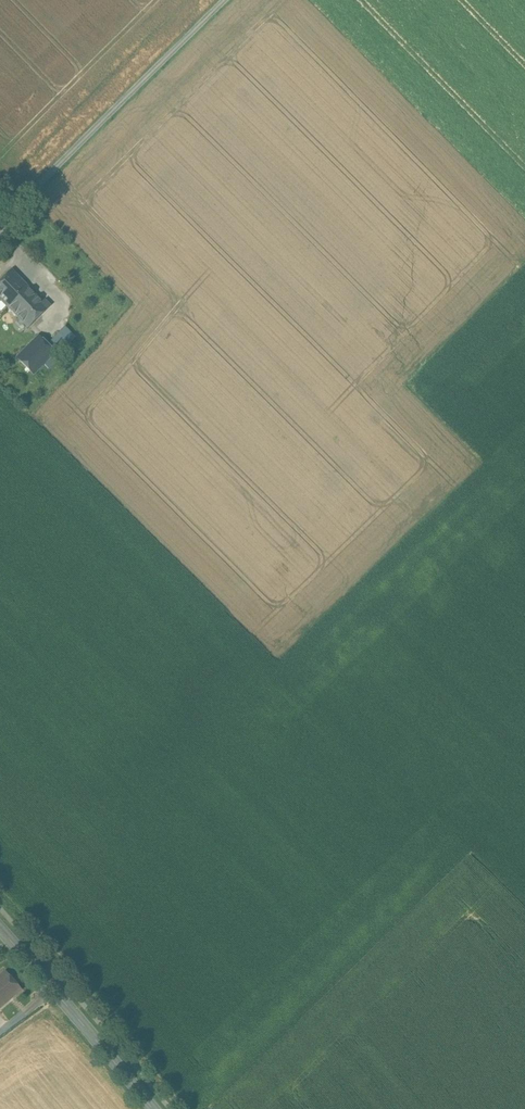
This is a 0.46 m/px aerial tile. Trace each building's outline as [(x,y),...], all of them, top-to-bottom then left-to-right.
[(0,281),(0,299),(7,305),(27,286),(11,270),(0,281)] [(43,302),(27,286),(7,305),(28,328),(51,306),(45,300),(43,302)] [(65,326),(48,344),(56,353),(58,355),(75,337),(65,326)] [(39,335),(16,358),(34,375),(45,364),(56,353),(48,344),(39,335)] [(56,353),(45,364),(48,368),(60,357),(58,355),(56,353)] [(5,973),(0,978),(0,991),(1,990),(9,999),(20,990),(5,973)] [(9,999),(1,990),(0,991),(0,1007),(9,999)]
